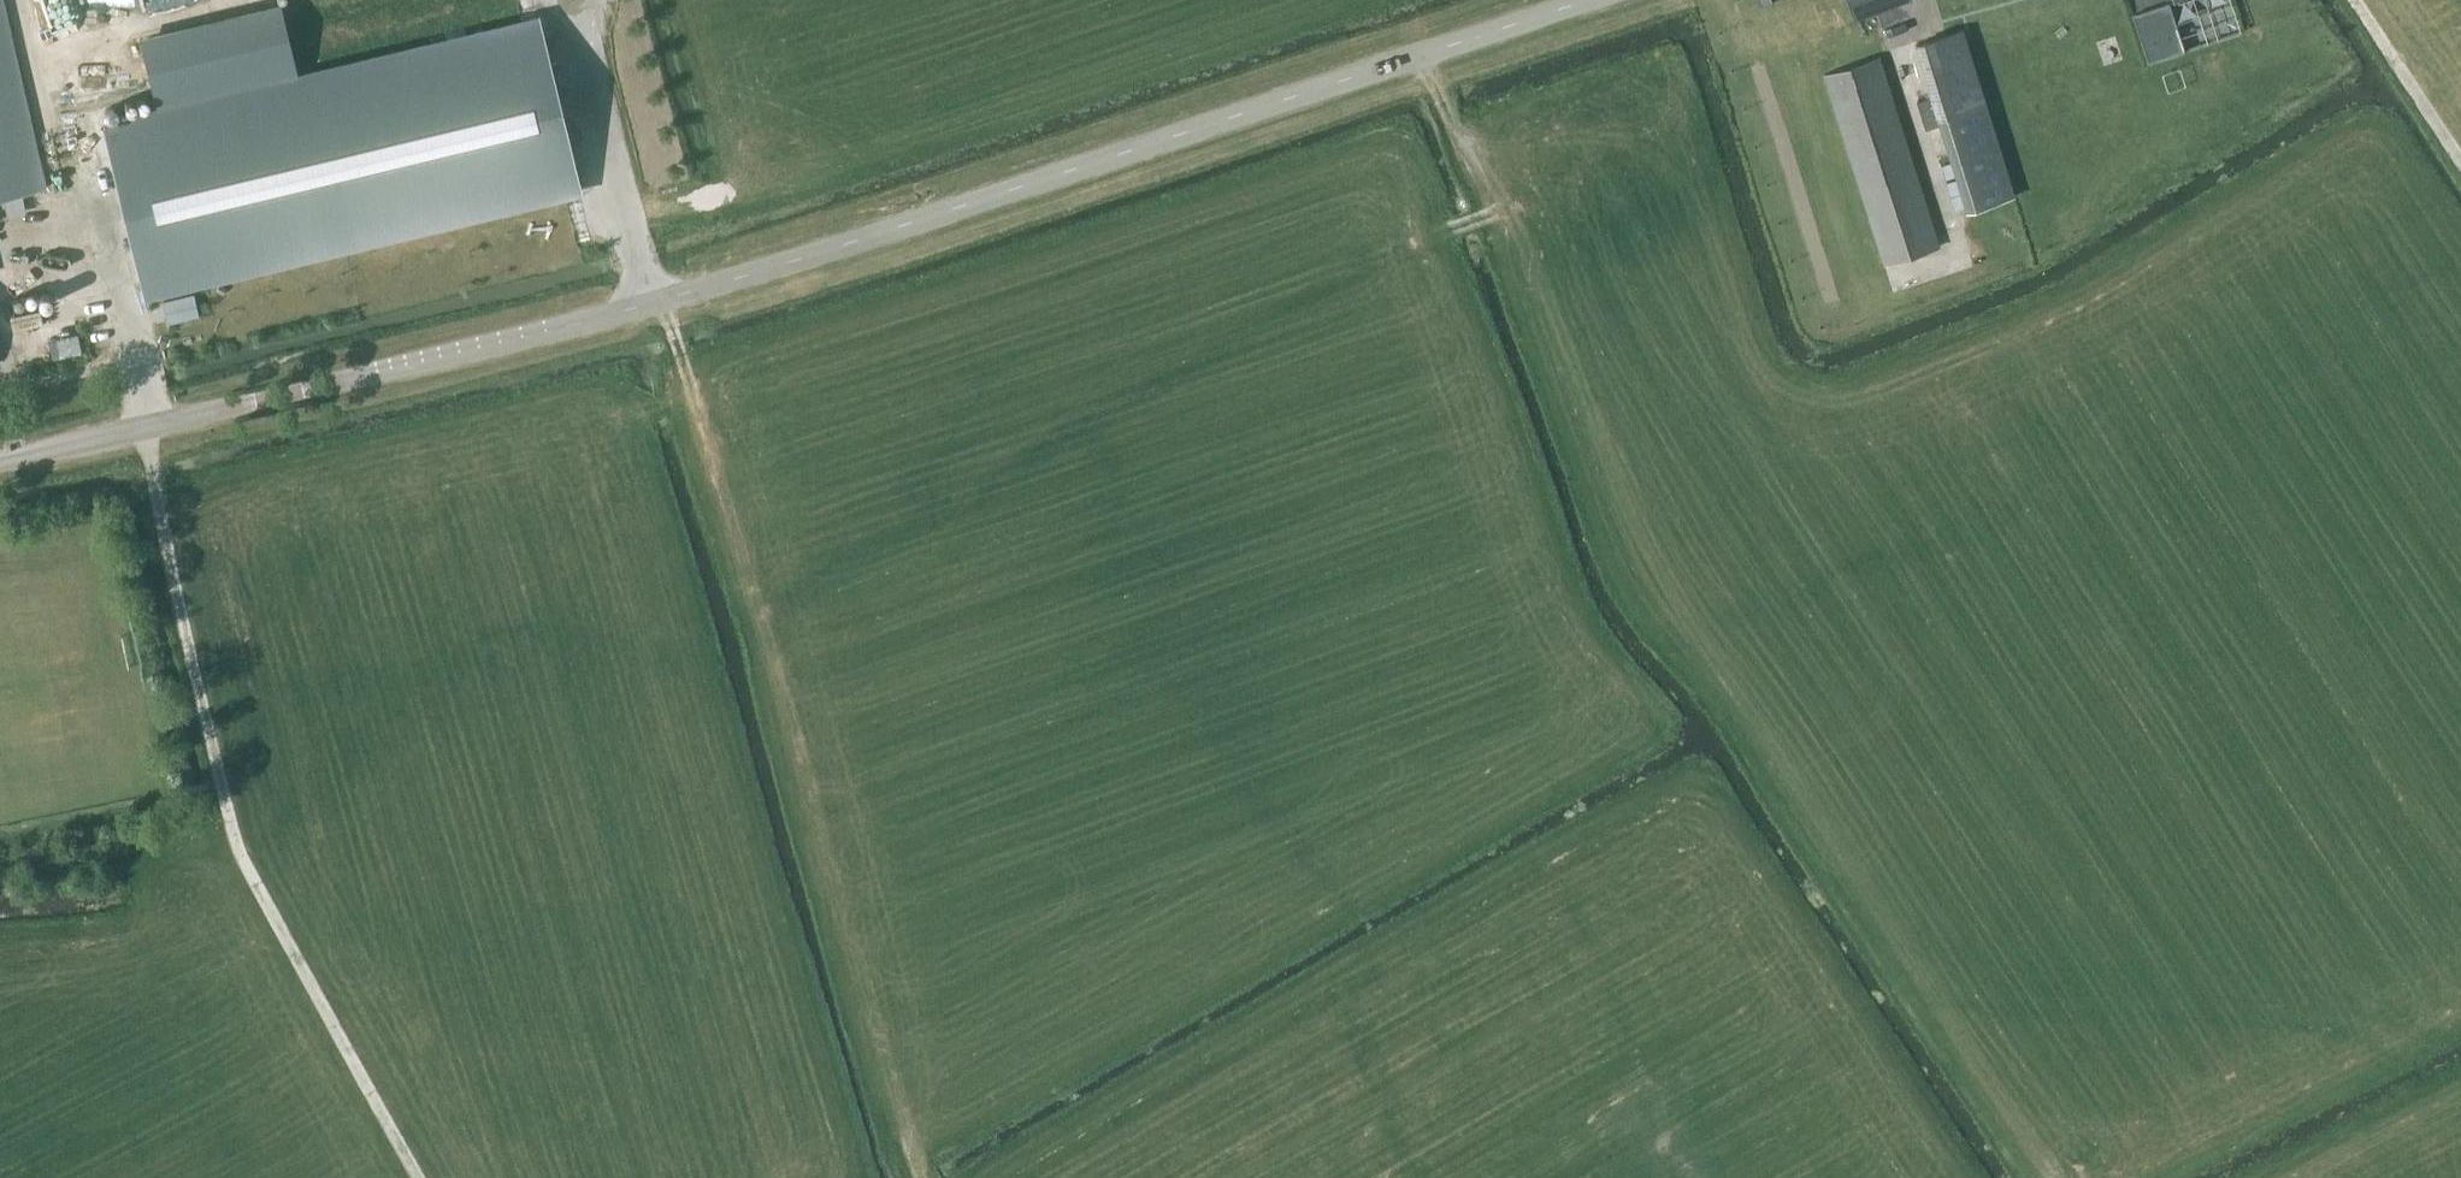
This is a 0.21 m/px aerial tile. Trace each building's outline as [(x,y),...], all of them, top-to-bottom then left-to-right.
[(46,189),(1,0),(0,0),(0,200),(46,189)] [(1910,0),(1849,0),(1856,20),(1910,0)] [(2170,2),(2133,14),(2148,61),(2185,49),(2170,2)] [(145,292),(578,188),(538,21),(104,125),(145,292)] [(1967,212),(2017,197),(1965,27),(1915,43),(1967,212)] [(1882,265),(1938,247),(1878,59),(1823,76),(1882,265)] [(204,64),(180,67),(182,81),(206,77),(204,64)] [(171,299),(177,320),(198,315),(193,294),(171,299)]
